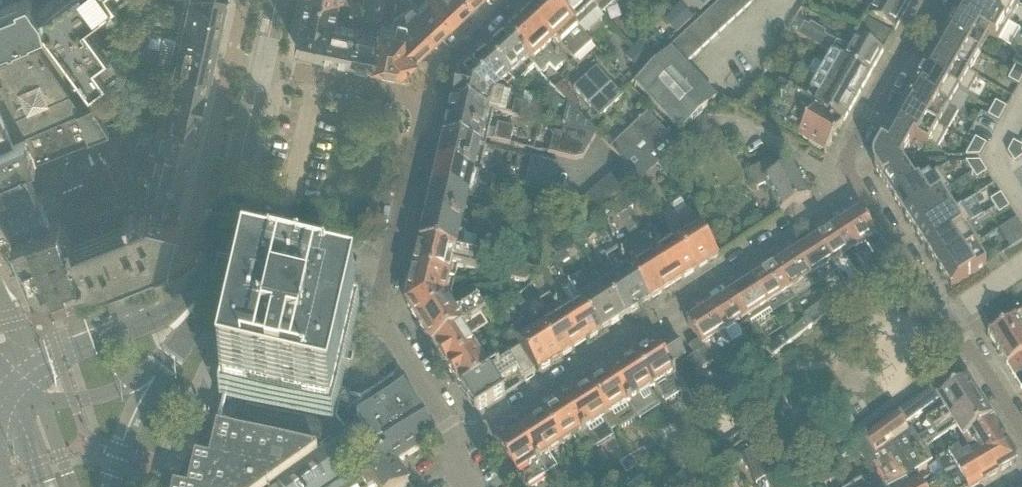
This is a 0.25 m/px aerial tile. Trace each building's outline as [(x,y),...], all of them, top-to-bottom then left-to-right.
[(33,28),(32,25),(41,21),(92,90),(76,102),(81,109),(82,110),(93,105),(99,115),(106,73),(121,62),(88,17),(111,0),(0,0),(0,42),(33,28)] [(184,5),(224,13),(226,0),(185,0),(184,5)] [(301,14),(330,20),(335,21),(335,20),(339,0),(304,0),(301,14)] [(363,1),(361,6),(360,12),(360,14),(381,18),(385,0),(360,0),(363,1)] [(403,18),(405,40),(417,52),(452,20),(434,0),(424,0),(418,6),(412,0),(399,0),(402,10),(405,7),(408,19),(403,18)] [(452,20),(473,0),(434,0),(452,20)] [(527,16),(553,44),(556,41),(574,60),(592,43),(574,24),(575,23),(554,0),(545,0),(527,16)] [(575,23),(595,5),(590,0),(554,0),(575,23)] [(595,5),(603,14),(618,0),(590,0),(595,5)] [(690,1),(700,11),(712,0),(691,0),(690,1)] [(720,1),(735,18),(744,10),(734,0),(721,0),(720,1)] [(744,10),(753,1),(752,0),(734,0),(744,10)] [(909,0),(877,0),(868,15),(894,30),(911,1),(909,0)] [(1009,23),(969,0),(962,0),(953,16),(990,36),(999,41),(1009,23)] [(1009,23),(1020,4),(1012,0),(969,0),(1009,23)] [(720,1),(711,9),(727,26),(735,18),(720,1)] [(184,5),(177,37),(217,45),(224,13),(184,5)] [(681,5),(672,13),(684,26),(692,18),(681,5)] [(711,9),(703,17),(719,34),(727,26),(711,9)] [(672,13),(664,21),(676,33),(684,26),(672,13)] [(295,44),(323,50),(330,20),(301,14),(295,44)] [(378,29),(371,60),(402,67),(417,52),(405,40),(403,18),(394,16),(392,26),(380,23),(379,29),(378,29)] [(527,16),(506,36),(542,74),(550,66),(555,72),(565,63),(550,47),(553,44),(527,16)] [(980,54),(990,36),(953,16),(943,34),(980,54)] [(703,17),(694,24),(710,41),(719,34),(703,17)] [(866,19),(856,38),(882,52),(892,34),(866,19)] [(323,50),(348,55),(355,24),(335,20),(335,21),(330,20),(323,50)] [(348,55),(371,60),(378,29),(355,24),(348,55)] [(694,24),(686,32),(702,49),(710,41),(694,24)] [(805,24),(798,35),(817,46),(831,54),(869,75),(882,52),(856,38),(849,49),(824,35),(825,32),(811,24),(809,27),(805,24)] [(120,41),(131,43),(134,28),(124,26),(120,41)] [(686,32),(678,40),(693,57),(702,49),(686,32)] [(933,52),(969,73),(980,54),(943,34),(933,52)] [(157,61),(171,64),(211,72),(217,45),(177,37),(177,38),(162,35),(157,61)] [(506,36),(487,54),(515,84),(534,66),(541,74),(542,74),(506,36)] [(685,65),(693,57),(678,40),(669,48),(672,51),(685,65)] [(642,41),(634,49),(645,62),(654,54),(642,41)] [(82,110),(81,109),(76,102),(38,47),(2,62),(4,66),(0,68),(0,145),(77,114),(76,112),(82,110)] [(634,49),(626,56),(626,57),(638,69),(645,62),(634,49)] [(716,98),(685,65),(672,51),(636,84),(680,131),(716,98)] [(923,70),(959,91),(968,96),(978,78),(969,73),(933,52),(923,70)] [(487,54),(472,68),(495,91),(495,92),(523,99),(525,94),(515,84),(487,54)] [(818,78),(816,81),(854,102),(869,75),(831,54),(824,66),(815,61),(808,73),(818,78)] [(171,64),(165,90),(204,99),(211,72),(171,64)] [(1016,66),(1012,73),(1021,78),(1021,69),(1016,66)] [(459,78),(454,102),(494,111),(519,117),(523,99),(495,92),(495,91),(472,68),(460,78),(459,78)] [(596,70),(586,79),(611,106),(621,97),(596,70)] [(949,109),(959,91),(923,70),(912,88),(949,109)] [(1008,80),(1019,86),(1021,80),(1021,78),(1012,73),(1008,80)] [(586,79),(575,89),(600,116),(611,106),(586,79)] [(779,80),(773,91),(782,96),(783,97),(789,86),(779,80)] [(817,101),(813,99),(811,104),(843,122),(854,102),(816,81),(811,90),(820,96),(817,101)] [(782,96),(768,120),(814,146),(826,152),(832,141),(843,122),(811,104),(813,99),(789,86),(783,97),(782,96)] [(912,88),(902,106),(939,127),(947,132),(958,114),(949,109),(912,88)] [(165,90),(159,118),(198,126),(204,99),(165,90)] [(454,102),(447,132),(487,141),(487,139),(510,144),(514,128),(498,124),(496,130),(490,128),(494,111),(454,102)] [(1003,115),(1006,108),(996,102),(992,109),(1003,115)] [(570,104),(564,128),(596,135),(596,134),(570,104)] [(91,140),(110,133),(99,115),(93,105),(82,110),(76,112),(77,114),(0,145),(0,176),(91,140)] [(928,146),(928,145),(937,150),(947,132),(939,127),(902,106),(891,125),(914,138),(928,146)] [(992,109),(988,116),(999,122),(1003,115),(992,109)] [(648,113),(632,129),(633,130),(661,161),(670,154),(672,152),(670,130),(666,133),(648,113)] [(138,140),(154,144),(154,141),(192,150),(198,126),(159,118),(156,132),(140,128),(138,140)] [(875,162),(882,162),(901,161),(914,138),(891,125),(882,142),(881,142),(875,154),(874,155),(874,156),(873,157),(873,158),(873,159),(873,160),(873,161),(873,162),(875,162)] [(596,135),(564,128),(562,134),(553,132),(549,153),(575,159),(584,157),(596,135)] [(632,129),(611,148),(620,159),(629,151),(655,163),(658,164),(661,161),(633,130),(632,129)] [(447,132),(439,165),(492,177),(494,167),(491,167),(495,151),(485,148),(487,141),(447,132)] [(116,133),(112,136),(124,156),(128,153),(116,133)] [(983,150),(986,144),(976,138),(973,144),(983,150)] [(3,204),(108,162),(91,140),(0,176),(0,197),(3,204)] [(113,140),(108,143),(113,152),(118,150),(113,140)] [(135,151),(133,161),(148,167),(147,169),(186,178),(192,150),(154,141),(154,144),(138,140),(135,151)] [(1021,152),(1021,146),(1013,142),(1008,153),(1014,152),(1021,152)] [(973,144),(966,156),(980,156),(983,150),(973,144)] [(629,151),(620,159),(624,163),(639,180),(639,181),(640,180),(638,178),(655,163),(629,151)] [(1008,153),(1014,161),(1015,163),(1021,158),(1021,152),(1014,152),(1008,153)] [(122,154),(117,157),(122,166),(127,163),(122,154)] [(532,159),(526,184),(538,187),(540,187),(554,191),(560,166),(545,162),(542,162),(532,159)] [(882,162),(875,162),(873,162),(873,163),(873,164),(873,165),(873,166),(874,167),(874,168),(875,169),(875,170),(882,181),(883,181),(894,198),(916,184),(901,161),(882,162)] [(12,230),(12,231),(58,213),(58,212),(96,198),(118,189),(108,162),(3,204),(13,230),(12,230)] [(983,167),(980,162),(966,162),(973,174),(983,167)] [(147,170),(127,163),(145,192),(148,197),(160,200),(180,204),(186,178),(147,169),(147,170)] [(624,163),(614,172),(628,189),(639,180),(624,163)] [(439,165),(433,191),(473,200),(485,203),(488,204),(494,178),(492,177),(439,165)] [(794,165),(773,176),(768,166),(749,175),(758,192),(767,188),(780,213),(810,197),(794,165)] [(973,174),(977,179),(987,173),(983,167),(973,174)] [(941,193),(949,188),(938,170),(929,176),(929,175),(916,184),(894,198),(906,216),(941,193)] [(614,172),(604,181),(619,197),(628,189),(614,172)] [(604,181),(595,189),(609,205),(619,197),(604,181)] [(595,189),(585,197),(600,214),(609,205),(595,189)] [(433,191),(427,217),(479,229),(481,220),(469,217),(473,200),(433,191)] [(941,193),(906,216),(917,233),(952,210),(941,193)] [(624,194),(618,200),(625,212),(632,207),(624,194)] [(1005,201),(1001,194),(991,201),(995,207),(1005,201)] [(584,198),(576,206),(590,222),(600,214),(585,197),(584,198)] [(58,213),(12,231),(13,233),(14,232),(41,301),(55,296),(73,288),(74,289),(84,285),(83,284),(127,266),(127,268),(136,264),(136,263),(169,250),(173,232),(177,215),(178,214),(158,209),(129,202),(128,200),(101,211),(96,198),(58,212),(58,213)] [(312,200),(310,210),(333,216),(335,206),(329,205),(312,200)] [(618,200),(612,206),(618,216),(625,212),(618,200)] [(995,207),(999,214),(1009,208),(1005,201),(995,207)] [(928,251),(969,225),(972,222),(961,205),(952,210),(917,233),(928,251)] [(678,242),(677,242),(696,271),(718,257),(708,240),(688,210),(679,216),(686,225),(683,227),(688,235),(682,240),(678,242)] [(861,213),(839,227),(854,250),(857,248),(866,242),(868,245),(878,261),(866,269),(868,271),(872,279),(888,268),(894,265),(861,213)] [(427,217),(421,243),(461,252),(465,236),(477,239),(479,229),(427,217)] [(1006,239),(1021,228),(1016,218),(999,229),(1006,239)] [(939,268),(974,246),(976,245),(980,242),(969,225),(928,251),(939,268)] [(839,227),(817,241),(832,264),(844,256),(846,259),(855,253),(839,227)] [(654,228),(640,237),(672,286),(696,271),(676,240),(666,246),(654,228)] [(1006,239),(1011,248),(1021,241),(1021,228),(1006,239)] [(640,237),(617,252),(649,302),(672,286),(640,237)] [(817,241),(796,255),(810,277),(812,280),(816,286),(837,272),(832,264),(817,241)] [(421,243),(414,271),(455,280),(458,267),(478,272),(481,257),(461,252),(421,243)] [(974,246),(939,268),(951,286),(984,266),(986,264),(975,246),(974,246)] [(618,277),(604,286),(624,317),(649,302),(617,252),(606,259),(618,277)] [(796,255),(774,269),(791,294),(794,299),(816,286),(810,277),(796,255)] [(540,271),(510,264),(507,277),(527,282),(540,271)] [(774,269),(753,282),(773,313),(794,299),(791,294),(774,269)] [(407,305),(418,322),(453,299),(452,298),(452,294),(455,280),(414,271),(407,305)] [(857,278),(846,285),(853,295),(873,279),(872,279),(868,271),(857,278)] [(544,275),(538,279),(548,294),(554,290),(544,275)] [(581,275),(569,283),(569,284),(601,333),(624,317),(604,286),(593,293),(581,275)] [(538,279),(532,283),(542,298),(548,294),(538,279)] [(753,282),(731,296),(748,322),(751,327),(773,313),(753,282)] [(601,333),(569,284),(549,297),(581,346),(601,333)] [(508,285),(501,288),(506,299),(513,294),(508,285)] [(225,395),(330,419),(355,313),(302,301),(300,308),(288,305),(290,298),(250,289),(225,395)] [(828,301),(834,309),(849,298),(843,290),(828,301)] [(519,295),(514,299),(519,307),(525,304),(519,295)] [(731,296),(710,310),(731,344),(740,339),(741,331),(739,327),(748,322),(731,296)] [(551,323),(541,329),(561,359),(581,346),(549,297),(539,304),(551,323)] [(418,322),(433,345),(484,312),(477,301),(461,312),(453,299),(418,322)] [(805,315),(813,326),(832,311),(824,301),(805,315)] [(709,358),(731,344),(710,310),(687,324),(698,341),(689,347),(694,356),(672,370),(684,388),(692,400),(707,391),(696,374),(712,363),(709,358)] [(433,345),(447,368),(475,350),(468,338),(486,326),(479,316),(485,312),(484,312),(433,345)] [(989,335),(1007,364),(1021,355),(1021,314),(989,335)] [(522,323),(511,330),(520,343),(528,356),(539,373),(561,359),(541,329),(533,316),(522,323)] [(803,321),(786,334),(792,341),(809,329),(803,321)] [(673,336),(657,346),(670,367),(686,357),(673,336)] [(782,338),(766,350),(772,357),(788,345),(782,338)] [(656,345),(635,358),(654,388),(664,382),(673,395),(684,388),(672,370),(670,367),(657,346),(656,345)] [(447,368),(462,390),(520,353),(519,352),(507,360),(501,350),(483,361),(475,350),(447,368)] [(745,365),(752,373),(768,360),(762,352),(745,365)] [(520,353),(462,390),(476,413),(505,394),(497,382),(517,369),(525,382),(534,375),(520,353)] [(1007,364),(1014,375),(1021,370),(1021,355),(1007,364)] [(635,358),(610,374),(637,416),(654,405),(650,390),(653,389),(654,388),(635,358)] [(942,379),(852,445),(863,460),(866,458),(865,457),(873,450),(876,455),(891,444),(906,433),(909,431),(904,425),(939,400),(945,409),(927,421),(933,430),(951,418),(979,400),(958,367),(942,379)] [(751,379),(744,370),(725,385),(722,381),(707,391),(692,400),(705,418),(721,407),(723,401),(751,379)] [(610,374),(590,387),(609,417),(611,416),(618,428),(619,429),(628,424),(638,417),(637,416),(610,374)] [(590,387),(565,403),(593,447),(612,434),(604,421),(606,419),(609,417),(590,387)] [(339,482),(336,478),(344,473),(423,421),(404,391),(318,452),(280,479),(269,486),(331,486),(339,482)] [(339,402),(340,402),(348,404),(350,393),(341,391),(339,402)] [(992,419),(979,400),(951,418),(933,430),(918,439),(911,429),(891,444),(910,476),(932,461),(924,449),(957,428),(963,438),(992,419)] [(565,403),(544,417),(563,446),(573,440),(582,454),(593,447),(565,403)] [(325,424),(247,406),(243,425),(321,443),(325,424)] [(544,417),(519,433),(547,476),(557,470),(548,456),(563,446),(544,417)] [(936,464),(945,480),(949,486),(973,486),(1013,465),(1014,461),(1015,456),(1010,448),(992,419),(963,438),(970,448),(974,446),(980,456),(973,460),(969,454),(963,457),(959,451),(936,464)] [(344,473),(347,478),(381,455),(383,458),(395,450),(398,451),(404,459),(435,438),(423,421),(344,473)] [(280,479),(318,452),(219,428),(218,428),(210,461),(198,458),(196,458),(189,486),(269,486),(280,479)] [(723,432),(717,437),(721,443),(728,439),(723,432)] [(519,433),(498,447),(524,486),(531,486),(547,476),(519,433)] [(685,438),(677,444),(685,454),(693,448),(685,438)] [(655,443),(643,451),(649,459),(649,460),(659,453),(660,452),(660,451),(659,449),(655,443)] [(910,476),(891,444),(876,455),(873,450),(865,457),(866,458),(863,460),(865,463),(878,486),(916,486),(910,476)] [(753,449),(739,458),(747,469),(760,460),(753,449)] [(402,475),(395,465),(404,459),(398,451),(395,450),(383,458),(381,455),(347,478),(354,486),(383,486),(402,475)] [(630,458),(610,473),(616,483),(637,467),(630,458)] [(619,482),(622,486),(653,486),(639,468),(619,482)] [(813,472),(804,478),(809,486),(818,480),(813,472)] [(824,472),(820,474),(826,484),(830,482),(824,472)] [(347,478),(344,473),(336,478),(339,482),(331,486),(354,486),(347,478)] [(610,473),(590,486),(610,486),(616,483),(610,473)] [(402,475),(383,486),(402,486),(408,483),(402,475)]
